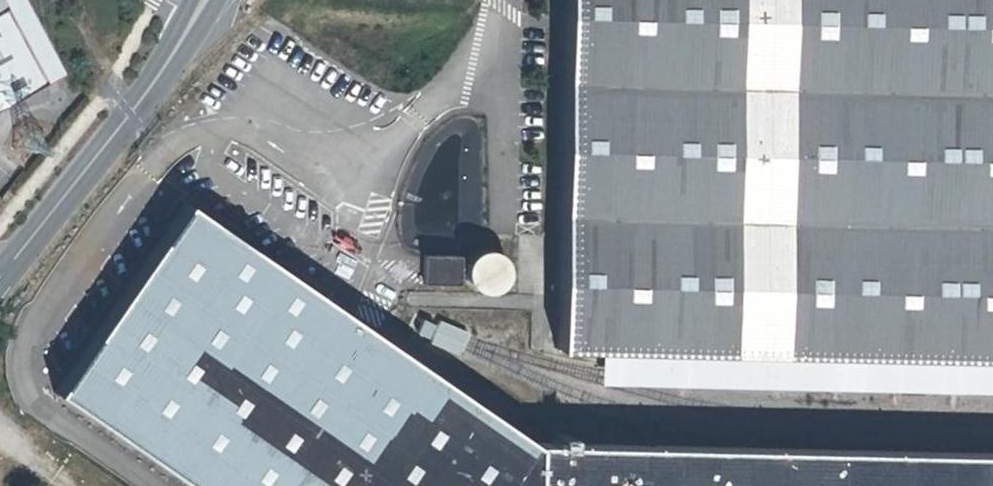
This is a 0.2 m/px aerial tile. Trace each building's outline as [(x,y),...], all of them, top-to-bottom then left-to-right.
[(2,0),(0,0),(0,11),(32,83),(43,77),(2,0)] [(43,77),(61,68),(25,0),(2,0),(43,77)] [(545,21),(541,138),(538,342),(595,343),(992,354),(992,0),(545,0),(545,21)] [(32,83),(0,11),(0,101),(32,83)] [(985,455),(820,451),(551,443),(355,307),(201,199),(71,386),(216,485),(992,485),(992,455),(985,455)] [(513,277),(494,247),(463,266),(483,297),(513,277)] [(463,284),(464,255),(424,254),(424,283),(463,284)] [(595,343),(593,375),(992,390),(992,354),(595,343)]
